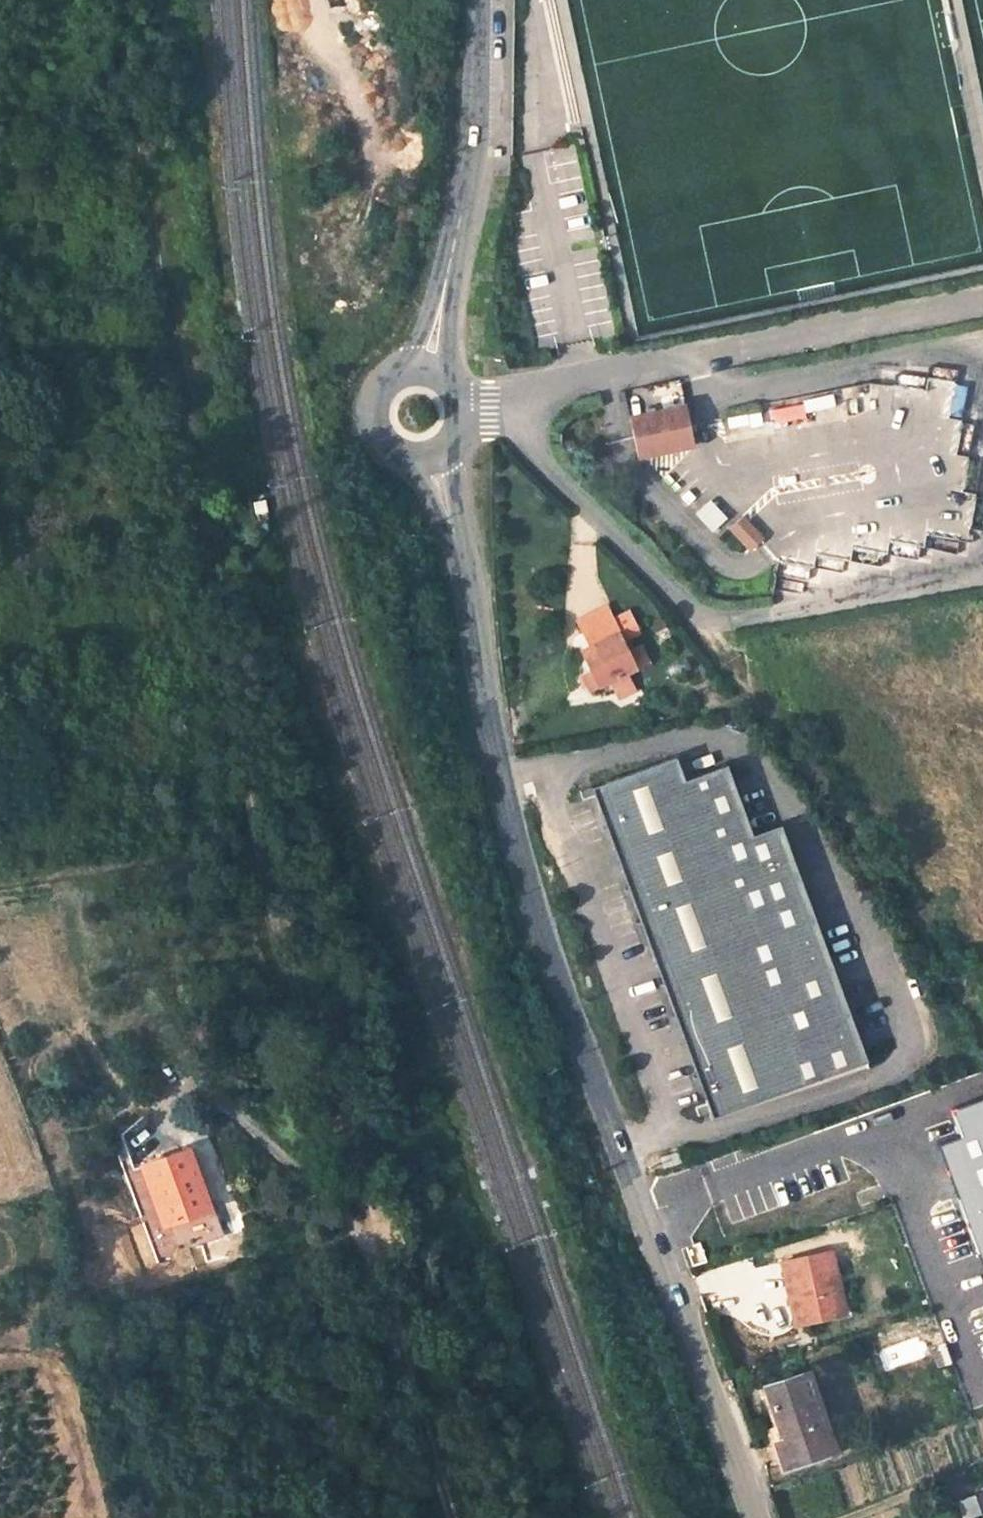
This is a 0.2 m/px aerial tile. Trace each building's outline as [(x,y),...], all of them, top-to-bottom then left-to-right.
[(628,421),(634,461),(691,452),(684,412),(628,421)] [(729,532),(750,554),(761,543),(741,521),(729,532)] [(581,674),(590,691),(610,681),(624,674),(648,662),(640,646),(627,652),(622,640),(640,632),(630,612),(613,620),(607,608),(581,622),(586,634),(592,644),(581,650),(591,670),(581,674)] [(633,691),(624,674),(610,681),(618,698),(633,691)] [(686,782),(675,758),(593,786),(711,1121),(869,1063),(783,825),(752,835),(729,767),(686,782)] [(940,1099),(953,1128),(931,1136),(982,1277),(982,1096),(977,1086),(940,1099)] [(195,1141),(197,1148),(205,1168),(212,1165),(204,1138),(195,1141)] [(167,1201),(197,1190),(188,1169),(181,1171),(180,1167),(191,1163),(187,1151),(152,1163),(167,1201)] [(679,1153),(661,1159),(664,1169),(682,1163),(679,1153)] [(831,1247),(784,1259),(798,1318),(844,1307),(831,1247)] [(810,1369),(768,1383),(786,1434),(778,1436),(786,1459),(836,1442),(810,1369)]
